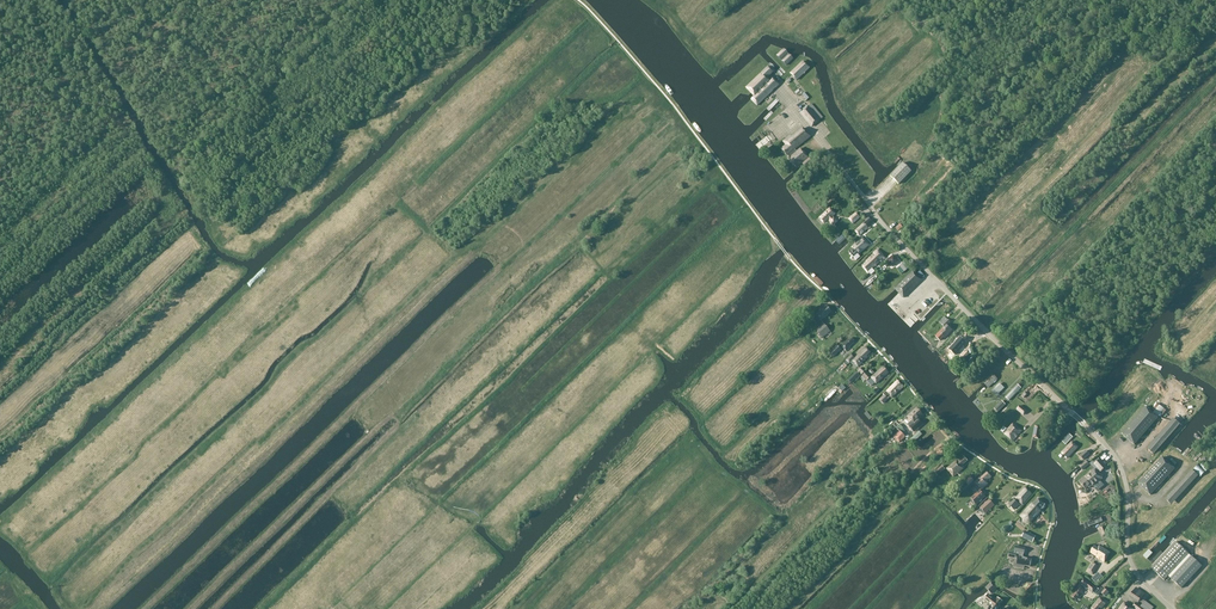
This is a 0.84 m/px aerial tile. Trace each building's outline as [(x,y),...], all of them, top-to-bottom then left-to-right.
[(784,49),(776,56),(786,66),(793,59),(784,49)] [(797,81),(810,69),(803,62),(790,75),(797,81)] [(762,74),(746,89),(751,93),(753,96),(750,99),(751,100),(757,106),(779,85),(773,79),(770,82),(767,79),(774,72),(769,67),(762,74)] [(800,114),(812,127),(819,122),(807,108),(800,114)] [(803,129),(792,137),(790,137),(783,142),(786,146),(781,150),(786,156),(810,137),(803,129)] [(763,139),(769,147),(773,144),(766,136),(763,139)] [(808,158),(801,149),(789,158),(796,168),(808,158)] [(809,159),(803,165),(806,168),(812,163),(809,159)] [(889,177),(898,185),(911,172),(902,164),(889,177)] [(829,210),(820,218),(824,223),(828,220),(833,226),(836,222),(831,217),(834,214),(829,210)] [(849,220),(853,224),(860,217),(856,213),(849,220)] [(864,223),(858,229),(862,234),(868,228),(864,223)] [(842,235),(836,241),(840,245),(846,239),(842,235)] [(852,248),(852,249),(848,253),(853,258),(857,254),(858,255),(869,245),(863,238),(852,248)] [(863,267),(867,272),(871,276),(875,272),(872,269),(880,261),(881,262),(885,258),(877,250),(873,254),(874,254),(866,262),(867,263),(863,267)] [(898,262),(893,256),(887,261),(892,267),(898,262)] [(895,288),(904,298),(922,281),(913,271),(895,288)] [(831,312),(826,307),(816,316),(817,316),(813,319),(817,324),(821,320),(821,321),(831,312)] [(951,323),(948,320),(945,317),(940,322),(942,325),(944,327),(936,336),(941,341),(945,337),(946,337),(950,334),(947,332),(950,329),(948,326),(951,323)] [(830,332),(824,325),(817,331),(823,338),(830,332)] [(967,343),(961,337),(949,350),(955,356),(967,343)] [(849,338),(841,346),(847,352),(850,349),(849,348),(854,343),(849,338)] [(836,346),(829,353),(834,358),(841,350),(836,346)] [(846,361),(847,362),(849,364),(852,361),(852,362),(858,367),(862,363),(867,358),(866,357),(870,353),(865,349),(855,359),(852,356),(846,361)] [(969,353),(966,351),(960,357),(963,359),(969,353)] [(871,378),(876,384),(883,377),(882,376),(887,372),(883,367),(871,378)] [(870,377),(866,373),(862,377),(866,381),(870,377)] [(983,383),(989,389),(998,379),(993,373),(983,383)] [(1010,403),(1009,402),(1028,384),(1024,380),(1004,399),(1010,403)] [(888,399),(886,398),(889,395),(891,398),(898,392),(897,391),(902,386),(897,381),(886,393),(885,392),(883,395),(882,394),(878,399),(883,404),(888,399)] [(997,396),(1005,388),(999,383),(992,391),(997,396)] [(991,412),(996,417),(1008,405),(1003,400),(991,412)] [(1158,416),(1164,408),(1156,403),(1151,410),(1158,416)] [(1020,406),(1017,410),(1024,415),(1027,412),(1020,406)] [(1145,407),(1122,434),(1134,445),(1158,418),(1145,407)] [(907,425),(913,432),(921,424),(917,421),(922,416),(916,410),(908,418),(911,421),(907,425)] [(1174,420),(1148,450),(1153,455),(1179,425),(1174,420)] [(1009,431),(1005,435),(1013,442),(1022,431),(1014,424),(1008,430),(1009,431)] [(1035,425),(1032,438),(1039,439),(1041,427),(1035,425)] [(1069,434),(1063,440),(1066,443),(1072,437),(1069,434)] [(1078,448),(1072,442),(1062,453),(1068,459),(1078,448)] [(1086,451),(1080,456),(1084,460),(1090,455),(1086,451)] [(957,461),(947,470),(954,477),(963,469),(961,467),(968,461),(964,457),(957,462),(957,461)] [(1086,478),(1080,483),(1086,489),(1091,484),(1094,488),(1103,479),(1103,478),(1098,473),(1099,472),(1100,473),(1107,467),(1100,459),(1099,459),(1097,457),(1091,462),(1096,468),(1095,470),(1094,468),(1092,470),(1085,476),(1086,478)] [(1162,458),(1138,484),(1150,495),(1175,469),(1162,458)] [(1078,465),(1082,470),(1083,471),(1090,465),(1085,459),(1078,465)] [(1206,472),(1198,465),(1193,471),(1200,478),(1206,472)] [(934,472),(938,476),(945,470),(942,466),(934,472)] [(1193,471),(1166,500),(1171,505),(1198,476),(1193,471)] [(982,477),(975,482),(980,488),(977,491),(978,493),(971,499),(977,505),(985,497),(980,491),(982,490),(988,484),(986,482),(992,477),(988,473),(983,477),(982,477)] [(969,486),(974,481),(970,477),(965,482),(969,486)] [(1022,493),(1016,499),(1015,500),(1013,499),(1008,505),(1014,510),(1019,505),(1018,504),(1019,502),(1022,505),(1032,494),(1027,490),(1023,494),(1022,493)] [(1032,503),(1020,517),(1029,524),(1041,511),(1040,510),(1045,505),(1038,499),(1033,504),(1032,503)] [(990,500),(981,508),(985,513),(994,505),(990,500)] [(1089,527),(1095,525),(1103,522),(1101,517),(1088,522),(1088,524),(1089,527)] [(1009,524),(1005,528),(1009,533),(1014,528),(1011,526),(1009,524)] [(1102,537),(1109,534),(1106,525),(1098,529),(1102,537)] [(1036,537),(1025,532),(1022,538),(1033,543),(1036,537)] [(1151,569),(1165,581),(1168,577),(1181,588),(1202,566),(1176,542),(1151,569)] [(1094,546),(1090,553),(1097,557),(1097,558),(1104,562),(1110,553),(1102,548),(1100,550),(1094,546)] [(1025,550),(1016,548),(1015,554),(1017,554),(1016,560),(1018,560),(1018,557),(1023,558),(1023,555),(1024,555),(1025,550)] [(1018,560),(1017,564),(1030,567),(1031,560),(1023,558),(1018,557),(1018,560)] [(1093,575),(1098,567),(1092,563),(1087,571),(1093,575)] [(1076,600),(1085,589),(1086,590),(1087,590),(1088,589),(1098,597),(1102,592),(1096,588),(1095,589),(1083,580),(1081,584),(1082,585),(1081,586),(1080,586),(1072,597),(1076,600)] [(987,591),(992,595),(997,590),(992,586),(987,591)] [(1137,588),(1129,598),(1137,603),(1145,594),(1137,588)] [(991,606),(989,608),(999,608),(1000,608),(998,607),(1003,602),(998,598),(996,601),(989,595),(984,600),(991,606)] [(1091,608),(1092,608),(1099,608),(1100,608),(1101,608),(1106,604),(1100,598),(1091,608)]
